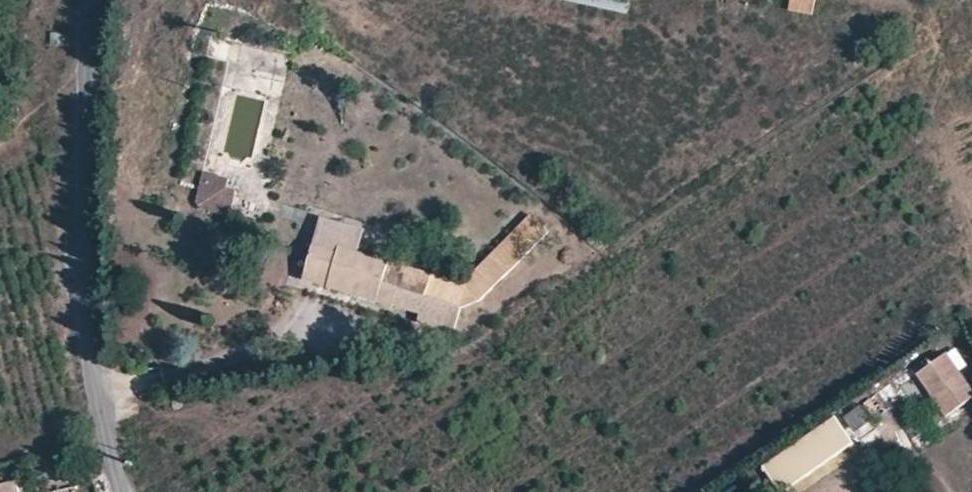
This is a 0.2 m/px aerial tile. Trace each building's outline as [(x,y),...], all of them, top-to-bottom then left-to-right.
[(626,12),(629,0),(569,0),(626,12)] [(815,0),(791,0),(789,9),(812,14),(815,0)] [(198,174),(197,209),(231,210),(232,174),(198,174)] [(488,255),(507,274),(549,233),(531,214),(488,255)] [(314,246),(336,253),(339,244),(340,240),(318,233),(314,246)] [(471,280),(478,254),(420,237),(415,256),(458,267),(456,276),(471,280)] [(336,253),(325,288),(391,309),(397,289),(381,283),(388,259),(339,244),(336,253)] [(325,288),(336,253),(314,246),(303,281),(325,288)] [(971,401),(971,383),(958,351),(899,377),(912,405),(933,396),(942,415),(971,401)] [(877,392),(890,408),(902,398),(889,383),(877,392)] [(845,413),(852,431),(879,418),(872,401),(845,413)] [(780,491),(791,491),(856,448),(834,415),(761,465),(780,491)] [(29,481),(0,487),(0,491),(31,491),(29,481)]
